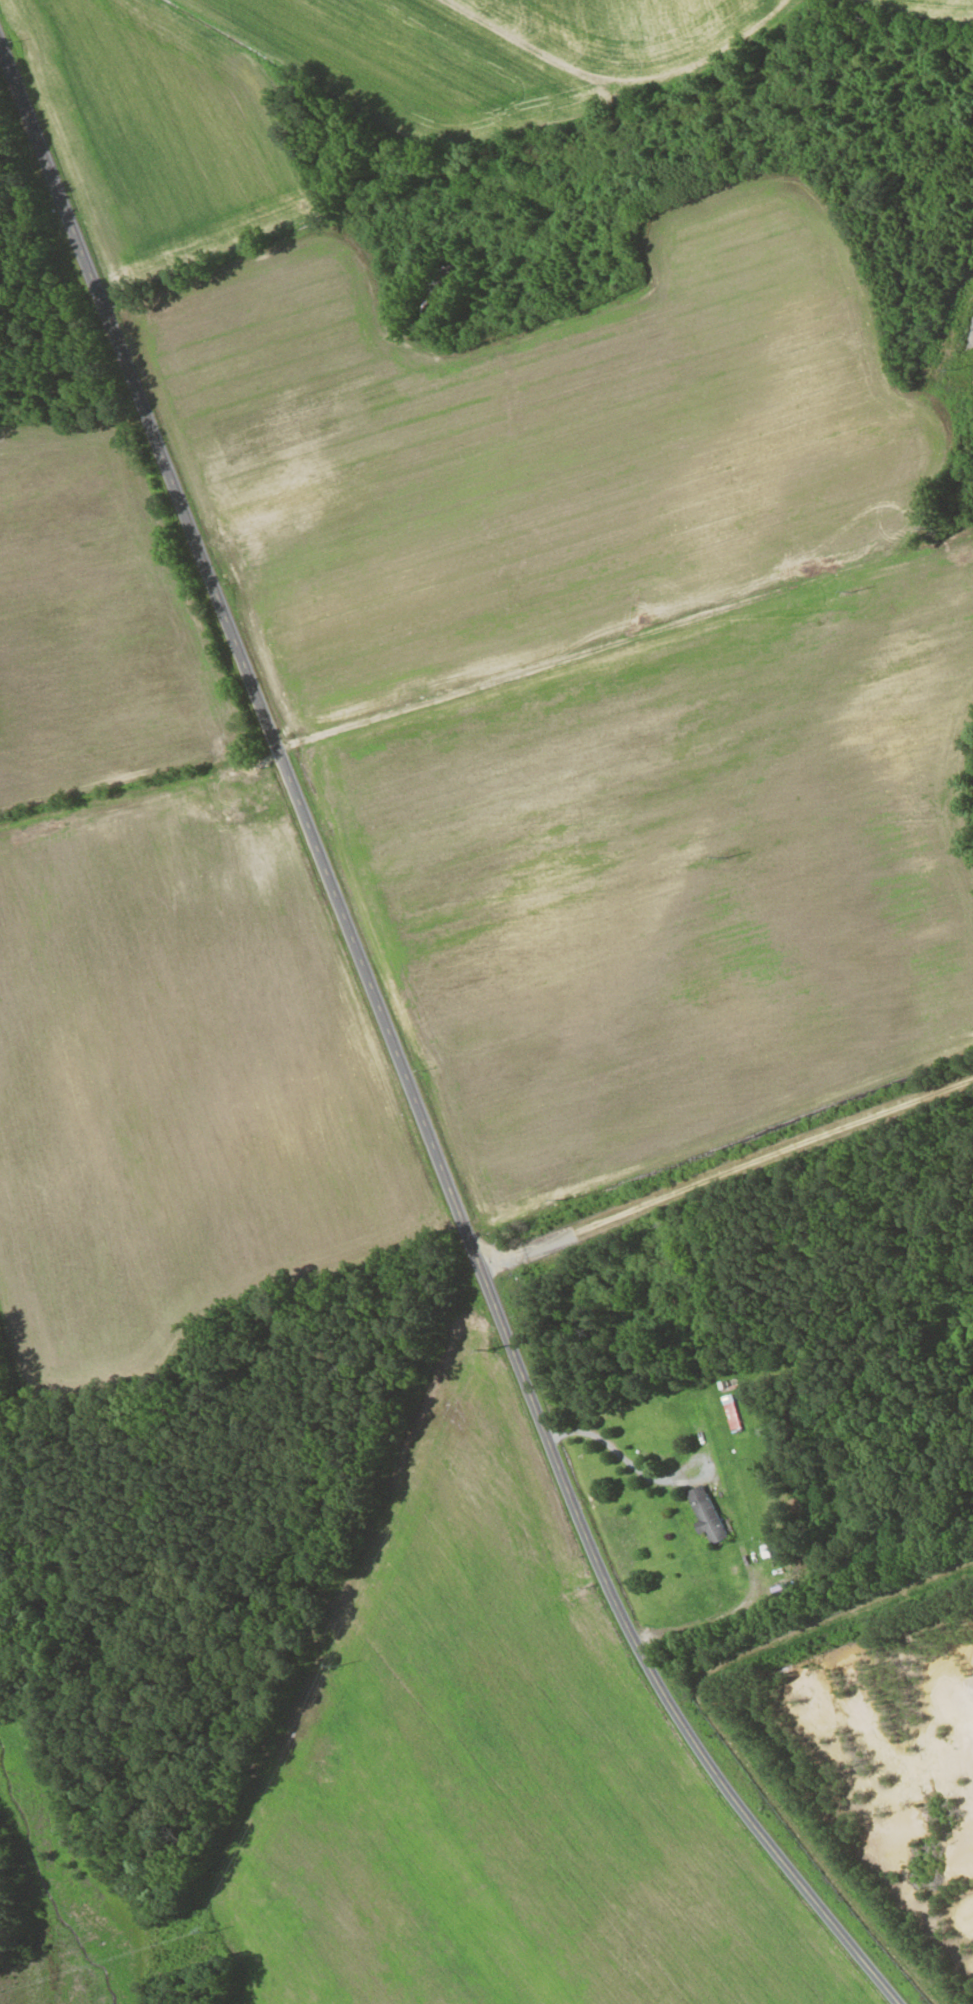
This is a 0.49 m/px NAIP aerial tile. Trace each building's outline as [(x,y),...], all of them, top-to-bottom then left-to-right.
[(722,1396),(731,1433),(742,1430),(733,1394),(722,1396)] [(687,1493),(703,1534),(707,1533),(712,1545),(728,1539),(706,1485),(687,1493)]
